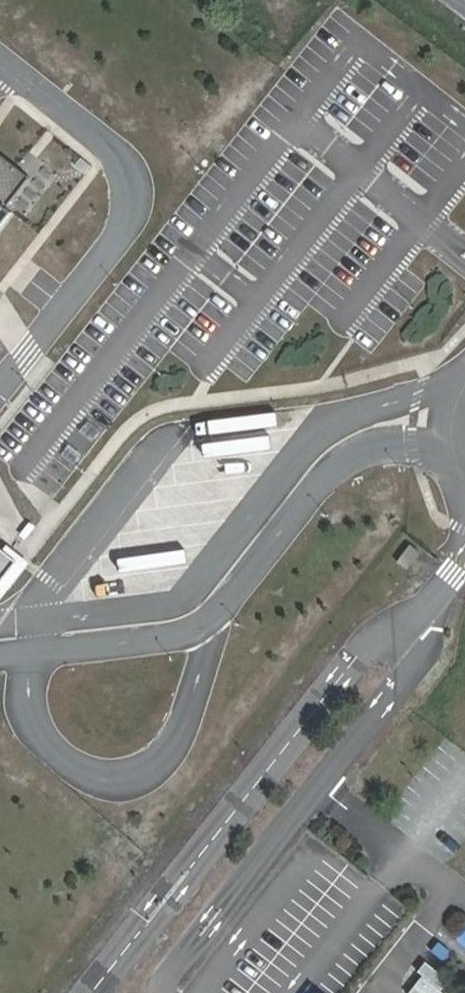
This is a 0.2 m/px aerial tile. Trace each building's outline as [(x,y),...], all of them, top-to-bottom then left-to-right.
[(43,219),(36,213),(60,184),(9,144),(0,155),(0,273),(43,219)] [(0,542),(0,581),(19,557),(0,542)]
